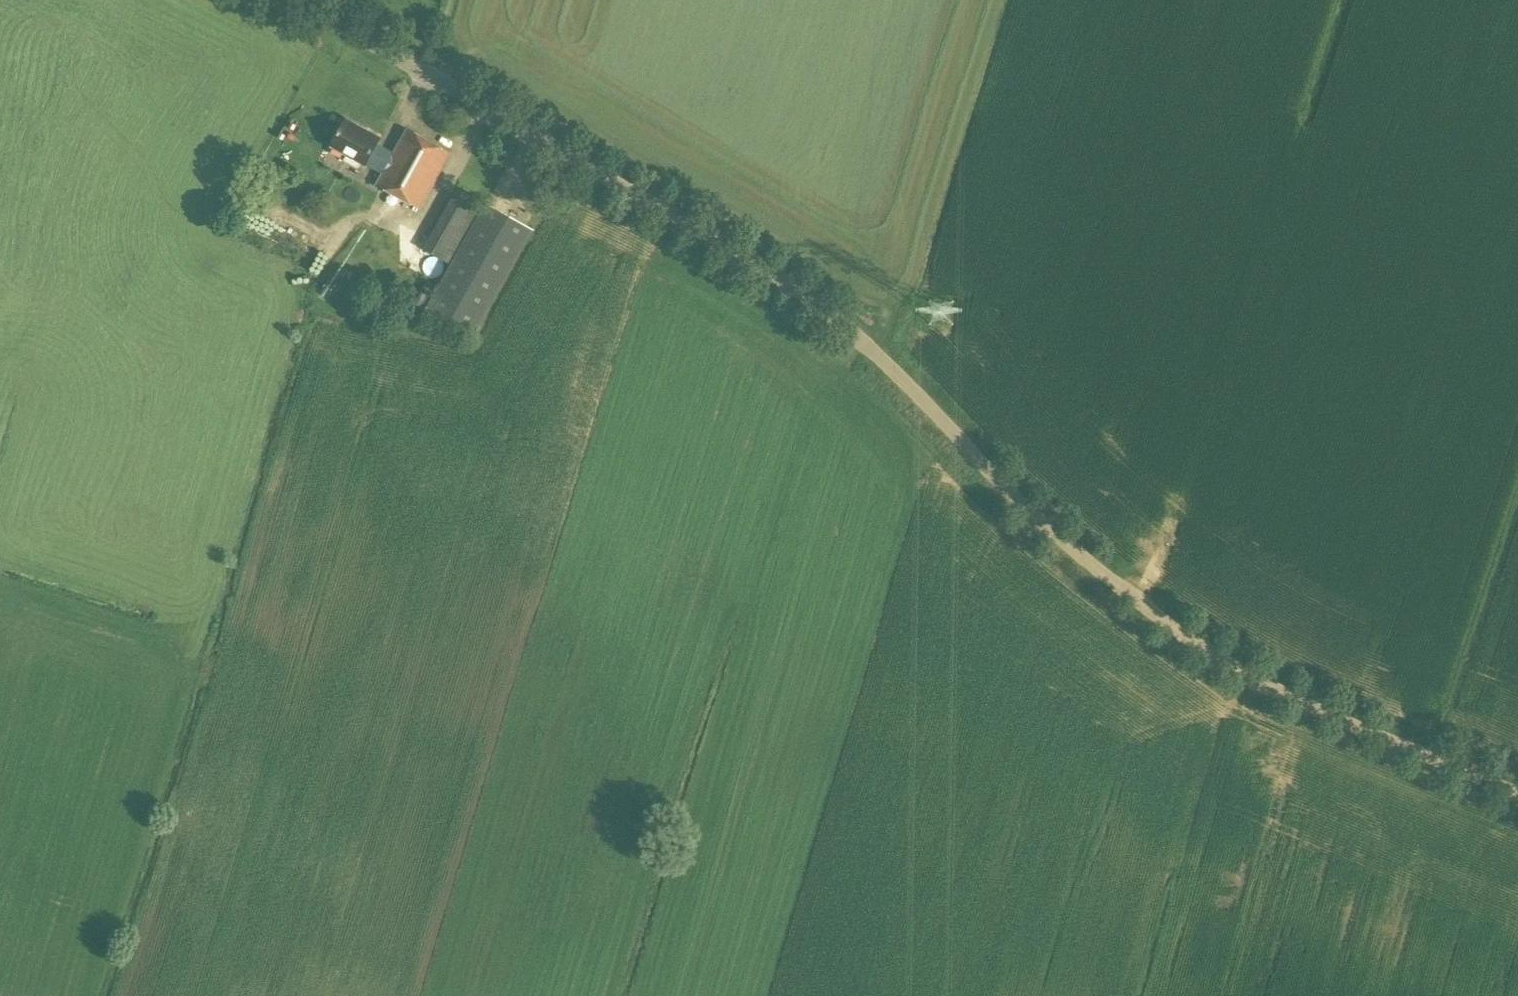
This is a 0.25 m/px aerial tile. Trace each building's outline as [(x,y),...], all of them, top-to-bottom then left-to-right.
[(379,140),(344,121),(329,147),(366,167),(368,162),(385,171),(376,186),(419,209),(449,155),(406,131),(394,152),(377,143),(379,140)] [(481,209),(454,194),(423,250),(450,265),(426,308),(476,336),(534,230),(485,203),(481,209)]
